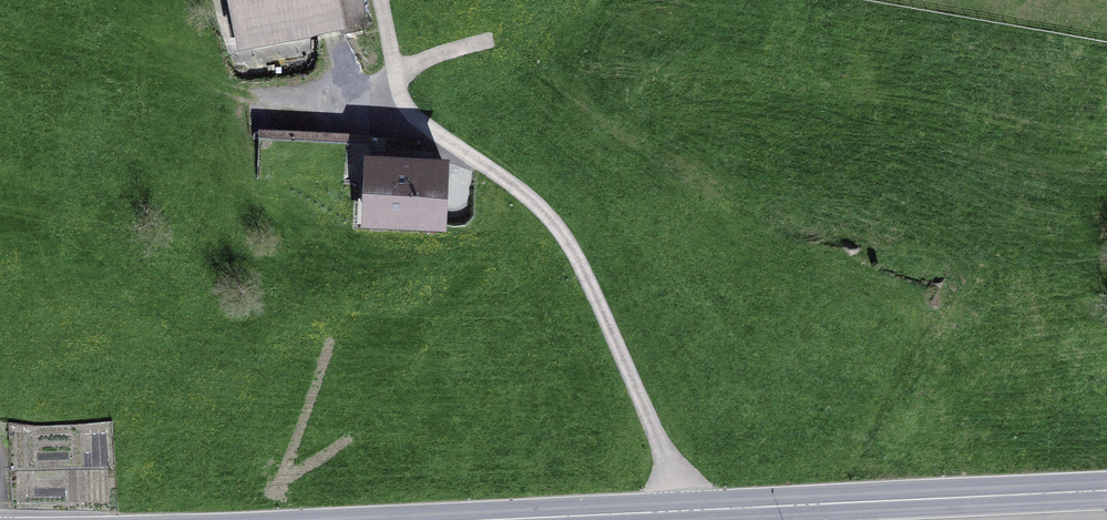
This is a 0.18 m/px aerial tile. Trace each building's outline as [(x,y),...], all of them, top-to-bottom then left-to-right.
[(242,34),(314,20),(317,36),(365,26),(360,0),(235,0),(242,34)] [(259,179),(369,183),(370,159),(371,138),(261,133),(259,179)] [(440,222),(442,161),(370,159),(369,183),(369,220),(440,222)]
